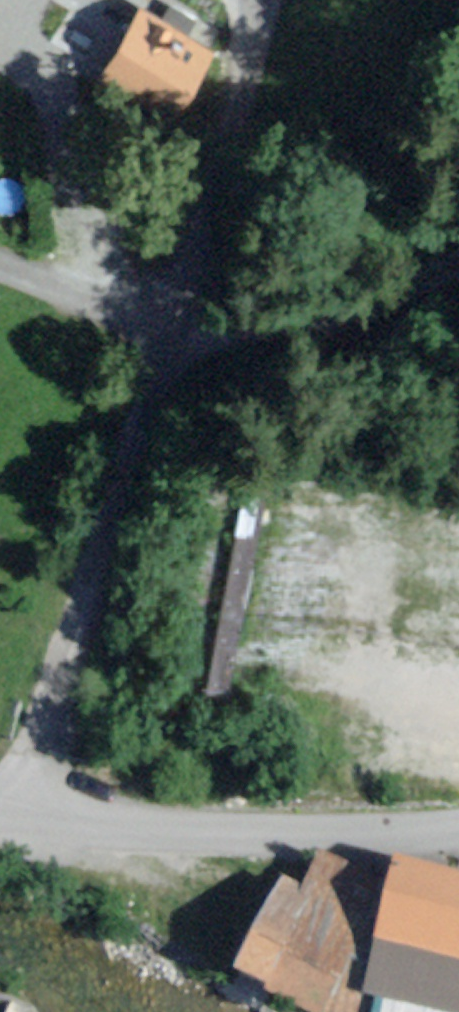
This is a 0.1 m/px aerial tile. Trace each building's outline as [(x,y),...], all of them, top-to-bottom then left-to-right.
[(203,49),(129,7),(90,76),(164,117),(203,49)] [(261,1011),(458,1011),(458,888),(372,870),(368,891),(301,860),(284,898),(261,887),(213,990),(261,1011)]
